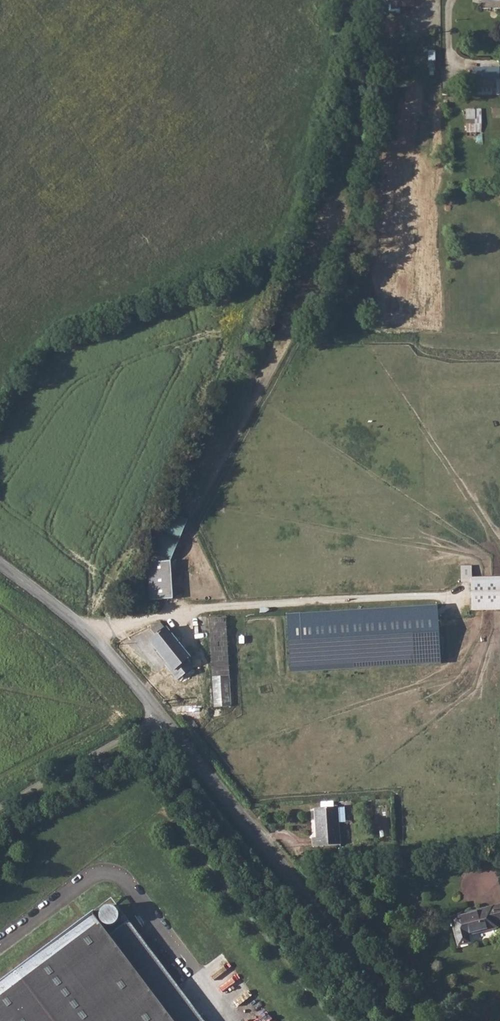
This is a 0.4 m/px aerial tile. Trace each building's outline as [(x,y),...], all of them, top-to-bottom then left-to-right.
[(499,68),(473,69),(473,79),(499,79),(499,68)] [(499,79),(473,79),(473,89),(485,89),(499,89),(499,79)] [(470,109),(470,123),(482,123),(482,109),(470,109)] [(169,511),(152,552),(170,560),(188,519),(169,511)] [(170,561),(147,562),(149,599),(172,598),(170,561)] [(471,582),(472,610),(499,609),(499,577),(474,577),(474,565),(462,566),(463,582),(471,582)] [(439,604),(290,613),(293,672),(443,662),(439,604)] [(160,622),(151,629),(156,635),(165,628),(160,622)] [(150,641),(169,664),(174,671),(188,660),(191,658),(167,628),(150,641)] [(174,671),(169,664),(166,666),(177,681),(194,667),(188,660),(174,671)] [(213,677),(212,677),(214,707),(231,706),(231,704),(229,676),(213,677)] [(338,822),(337,808),(337,807),(314,809),(316,837),(312,838),(313,846),(339,844),(338,822)] [(451,918),(458,945),(469,943),(467,935),(497,927),(495,922),(499,921),(499,904),(451,918)] [(92,912),(0,981),(0,1020),(174,1020),(92,912)]
